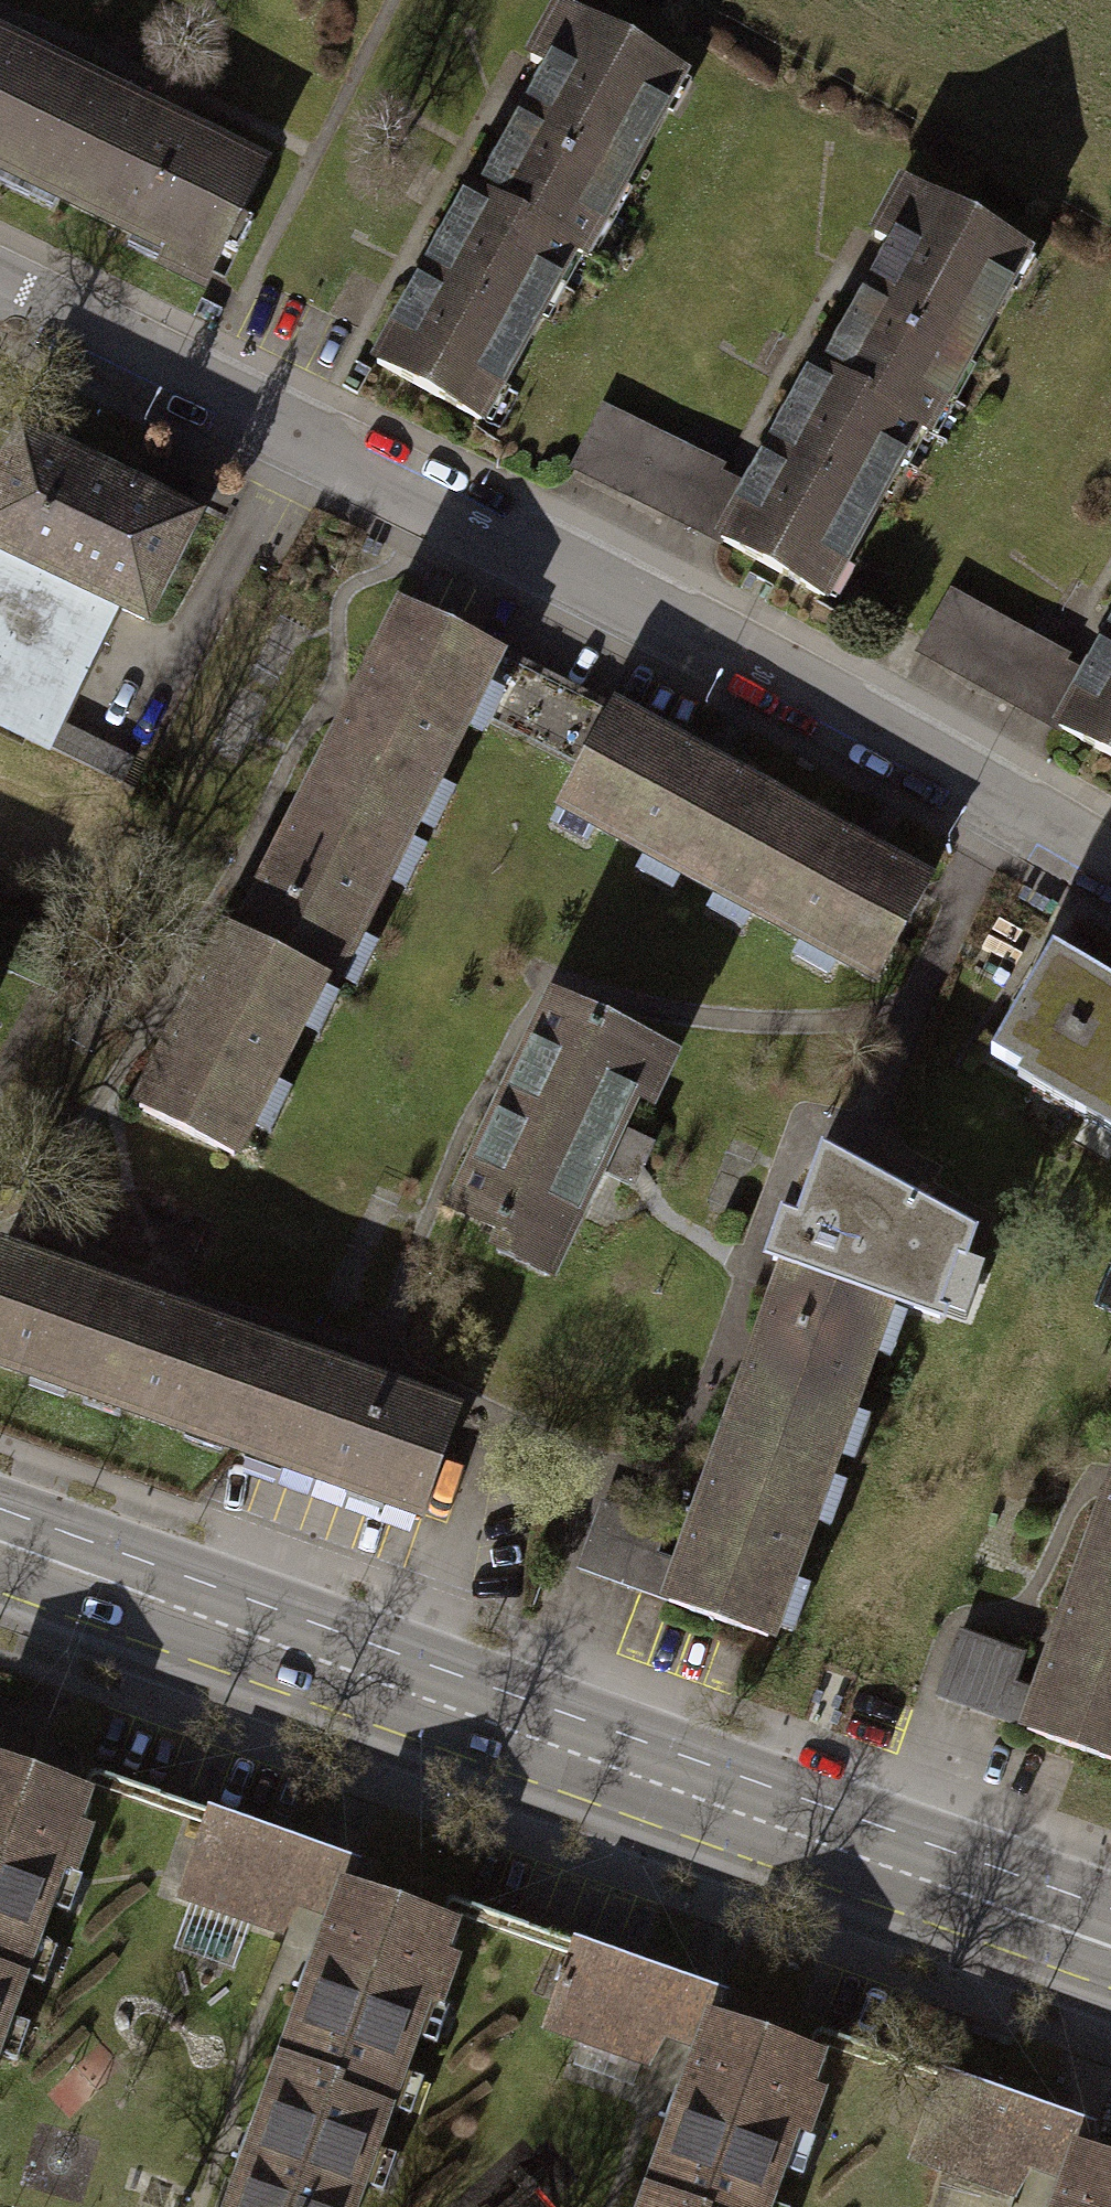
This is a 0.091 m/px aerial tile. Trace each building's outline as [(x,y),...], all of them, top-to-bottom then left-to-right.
[(548,69),(477,197),(569,247),(579,253),(679,72),(558,6),(529,58),(548,69)] [(25,180),(77,76),(0,38),(0,39),(0,167),(25,180)] [(150,113),(77,76),(25,180),(165,249),(159,262),(202,283),(260,166),(173,123),(169,130),(147,120),(150,113)] [(893,246),(822,374),(913,423),(925,430),(1024,250),(902,183),(874,235),(893,246)] [(476,415),(569,247),(477,197),(469,193),(377,361),(476,415)] [(819,593),(913,423),(822,374),(811,367),(746,485),(717,538),(819,593)] [(690,525),(718,471),(723,461),(598,397),(565,462),(690,525)] [(42,744),(56,717),(112,606),(142,621),(200,504),(153,481),(145,497),(22,436),(0,480),(0,723),(42,744)] [(718,471),(690,525),(717,538),(746,485),(718,471)] [(915,649),(1034,714),(1063,661),(1067,652),(949,588),(915,649)] [(403,604),(315,781),(406,826),(464,708),(494,649),(403,604)] [(1086,674),(1057,726),(1110,756),(1110,629),(1086,674)] [(603,703),(494,649),(464,708),(573,762),(603,703)] [(1086,674),(1063,661),(1034,714),(1057,726),(1086,674)] [(560,801),(720,889),(770,797),(610,709),(560,801)] [(132,755),(56,717),(42,744),(119,782),(132,755)] [(315,781),(234,943),(315,983),(325,988),(406,826),(315,781)] [(925,881),(770,797),(720,889),(875,973),(925,881)] [(230,1153),(315,983),(234,943),(222,936),(137,1106),(230,1153)] [(1047,954),(990,1055),(1038,1082),(1043,1073),(1110,1111),(1110,990),(1047,954)] [(650,1052),(544,1006),(453,1210),(557,1256),(596,1169),(627,1183),(635,1159),(646,1159),(650,1148),(646,1138),(617,1126),(650,1052)] [(762,1255),(783,1262),(883,1296),(946,1313),(976,1224),(823,1136),(799,1209),(782,1202),(762,1255)] [(68,1389),(103,1289),(0,1253),(0,1366),(68,1389)] [(783,1262),(724,1430),(824,1465),(883,1296),(783,1262)] [(68,1389),(226,1444),(261,1344),(103,1289),(68,1389)] [(456,1412),(261,1344),(226,1444),(421,1512),(456,1412)] [(724,1430),(678,1564),(665,1600),(765,1634),(824,1465),(724,1430)] [(1085,1560),(1110,1569),(1110,1484),(1085,1560)] [(576,1569),(665,1600),(678,1564),(650,1554),(660,1526),(598,1505),(576,1569)] [(1039,1690),(1025,1730),(1110,1760),(1110,1569),(1085,1560),(1039,1690)] [(934,1698),(1025,1730),(1039,1690),(1008,1679),(1017,1652),(957,1631),(934,1698)] [(21,1807),(33,1773),(41,1751),(0,1737),(0,1800),(21,1807)] [(16,1976),(54,1868),(68,1873),(85,1825),(71,1820),(82,1790),(33,1773),(21,1807),(0,1800),(0,1970),(16,1976)] [(278,1926),(295,1900),(312,1872),(317,1851),(206,1809),(178,1889),(278,1926)] [(349,1863),(317,1851),(312,1872),(295,1900),(330,1912),(342,1880),(349,1863)] [(450,1919),(342,1880),(330,1912),(278,2059),(331,2077),(327,2088),(383,2108),(423,1995),(436,1999),(451,1957),(438,1953),(450,1919)] [(647,2056),(664,2030),(681,2002),(686,1981),(572,1942),(547,2019),(647,2056)] [(16,1976),(0,1970),(0,2020),(16,1976)] [(717,1993),(686,1981),(681,2002),(664,2030),(699,2042),(710,2010),(717,1993)] [(710,2010),(699,2042),(647,2189),(699,2206),(763,2206),(792,2125),(805,2129),(820,2087),(807,2083),(819,2049),(710,2010)] [(383,2108),(327,2088),(331,2077),(278,2059),(226,2206),(348,2206),(383,2108)] [(913,2151),(942,2164),(1014,2189),(1030,2162),(1047,2134),(1052,2114),(939,2075),(913,2151)] [(1084,2125),(1052,2114),(1047,2134),(1030,2162),(1066,2174),(1077,2143),(1084,2125)] [(1077,2143),(1066,2174),(1054,2206),(1110,2206),(1110,2155),(1077,2143)] [(1014,2189),(942,2164),(926,2206),(1008,2206),(1014,2189)] [(647,2189),(641,2206),(699,2206),(647,2189)]
